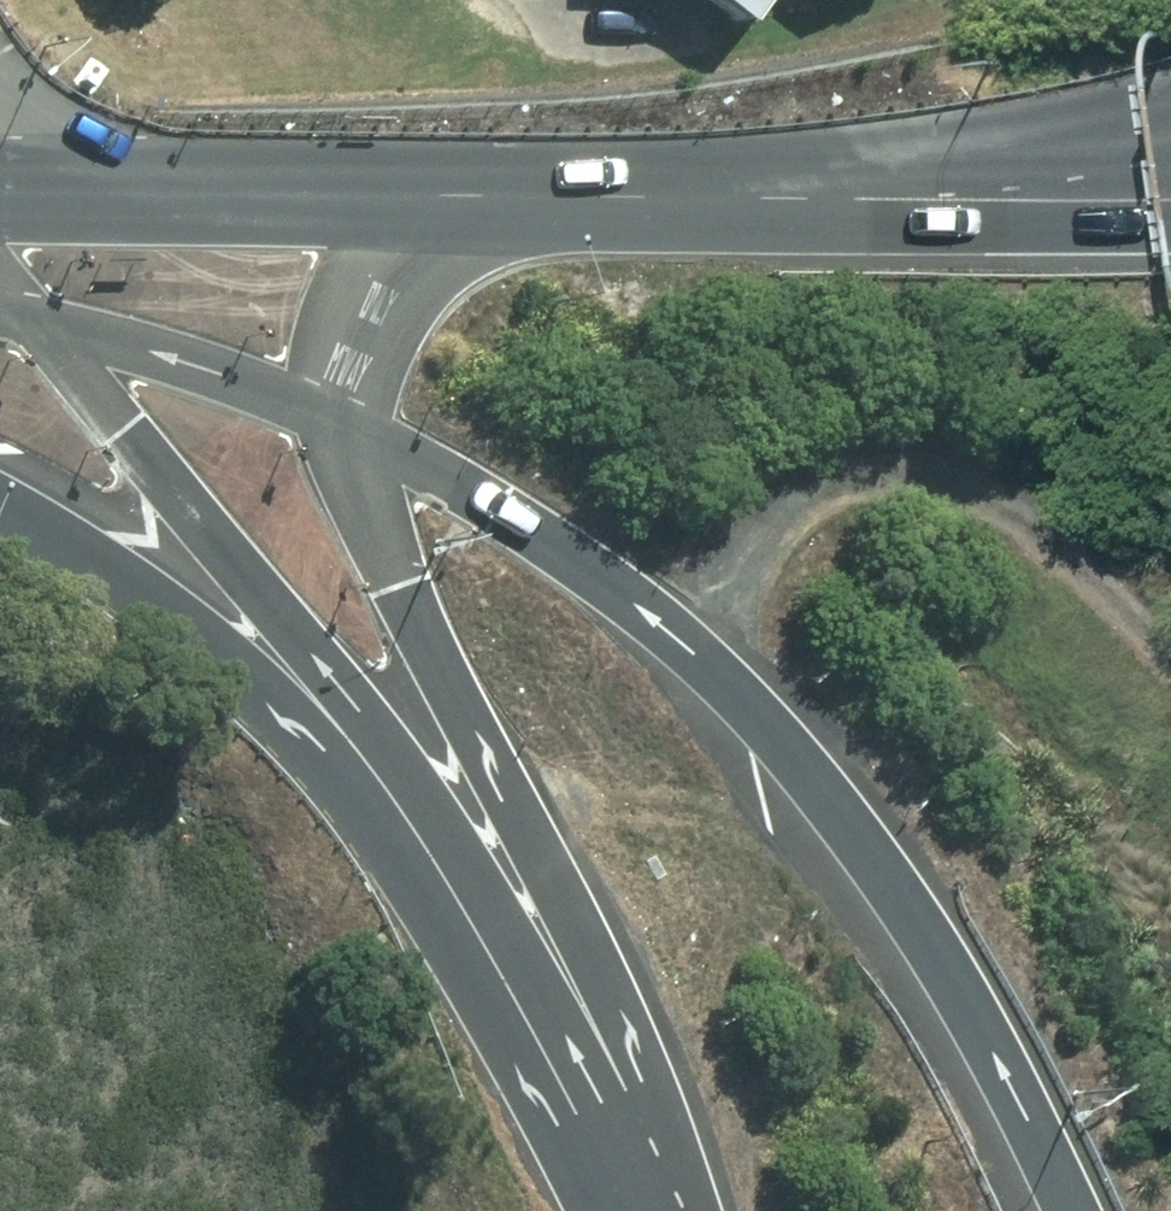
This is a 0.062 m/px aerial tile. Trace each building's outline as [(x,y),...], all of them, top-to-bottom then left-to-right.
[(741,27),(760,0),(703,0),(741,27)]
